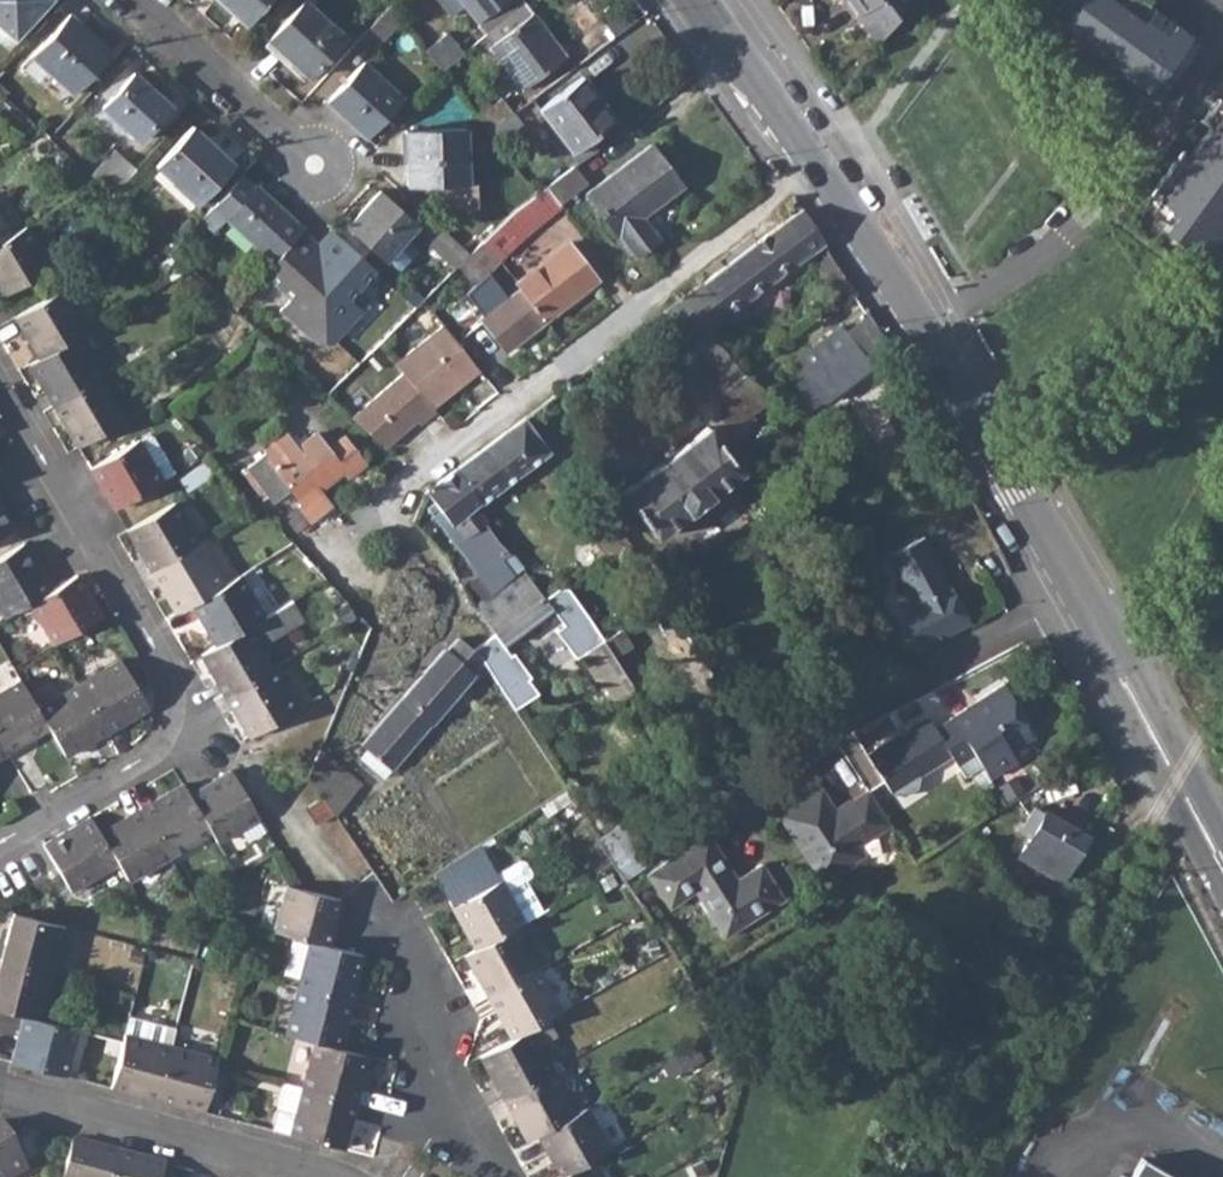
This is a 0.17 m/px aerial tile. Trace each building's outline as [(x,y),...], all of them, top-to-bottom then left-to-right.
[(14,38),(48,0),(47,0),(0,0),(0,26),(14,38)] [(245,23),(266,0),(219,0),(245,23)] [(267,40),(307,76),(344,36),(304,0),(303,0),(267,40)] [(486,31),(525,2),(523,0),(438,0),(449,14),(464,2),(486,31)] [(861,8),(856,12),(878,42),(907,1),(907,0),(855,0),(861,8)] [(1073,4),(1057,27),(1144,90),(1186,32),(1142,0),(1067,0),(1073,4)] [(390,2),(369,25),(383,38),(402,17),(390,2)] [(521,88),(564,54),(525,2),(486,31),(493,40),(488,45),(499,59),(488,67),(487,73),(500,90),(506,91),(518,83),(521,88)] [(69,13),(30,56),(47,71),(71,95),(111,52),(69,13)] [(462,50),(446,30),(425,47),(440,67),(462,50)] [(18,67),(36,83),(47,71),(30,56),(18,67)] [(363,60),(326,100),(365,136),(403,96),(363,60)] [(133,72),(102,106),(137,139),(169,104),(133,72)] [(579,76),(538,108),(571,152),(589,138),(614,119),(579,76)] [(501,95),(476,114),(487,129),(511,111),(513,111),(501,95)] [(1217,95),(1210,106),(1199,120),(1209,127),(1222,107),(1222,99),(1217,95)] [(1209,127),(1190,152),(1182,147),(1149,193),(1175,211),(1169,220),(1217,252),(1222,245),(1222,107),(1209,127)] [(487,129),(499,145),(523,127),(511,111),(487,129)] [(190,126),(154,167),(198,204),(234,164),(190,126)] [(466,127),(405,128),(406,183),(467,182),(466,127)] [(589,138),(571,152),(577,161),(595,148),(589,138)] [(585,193),(617,234),(633,256),(657,237),(641,216),(681,186),(649,145),(585,193)] [(90,175),(97,182),(122,156),(115,148),(90,175)] [(122,156),(97,182),(111,194),(135,167),(122,156)] [(571,166),(545,185),(559,204),(585,184),(571,166)] [(241,174),(206,213),(220,225),(226,218),(273,260),(283,248),(301,228),(301,227),(304,225),(256,183),(254,186),(241,174)] [(507,215),(523,237),(561,206),(559,204),(545,185),(507,215)] [(379,189),(344,226),(346,227),(339,236),(352,248),(361,256),(368,248),(382,261),(384,258),(411,229),(416,224),(379,189)] [(800,210),(702,288),(725,318),(727,317),(744,304),(813,251),(818,258),(827,251),(800,210)] [(199,220),(213,233),(220,225),(206,213),(199,220)] [(469,252),(456,266),(473,284),(523,237),(507,215),(484,238),(469,252)] [(9,234),(0,219),(0,240),(9,234)] [(0,240),(0,291),(2,295),(49,266),(25,225),(9,234),(0,240)] [(296,260),(315,240),(301,227),(301,228),(283,248),(296,260)] [(442,227),(428,242),(455,266),(456,266),(469,252),(460,244),(442,227)] [(339,236),(330,228),(317,242),(339,262),(352,248),(339,236)] [(460,244),(469,252),(484,238),(476,228),(460,244)] [(384,258),(393,267),(415,243),(414,232),(411,229),(384,258)] [(144,243),(154,262),(165,256),(156,237),(144,243)] [(339,262),(317,242),(316,241),(315,240),(296,260),(283,248),(273,260),(261,273),(289,298),(279,309),(311,338),(321,326),(334,339),(362,309),(349,297),(375,269),(361,256),(352,248),(339,262)] [(567,241),(516,281),(520,286),(545,319),(597,280),(567,241)] [(813,264),(837,301),(853,290),(829,253),(813,264)] [(482,315),(479,317),(504,350),(545,319),(520,286),(504,299),(482,315)] [(62,287),(14,315),(38,356),(76,334),(86,329),(62,287)] [(701,287),(666,314),(689,346),(706,333),(725,318),(702,288),(701,287)] [(475,306),(482,315),(504,299),(496,290),(475,306)] [(727,317),(736,327),(752,314),(744,304),(727,317)] [(440,322),(392,363),(401,373),(430,408),(477,368),(440,322)] [(843,327),(795,363),(806,381),(822,404),(870,367),(860,352),(843,327)] [(878,329),(862,340),(868,348),(860,352),(870,367),(892,351),(878,329)] [(689,346),(727,429),(772,399),(747,382),(706,333),(689,346)] [(38,356),(29,362),(53,404),(100,376),(76,334),(38,356)] [(430,408),(401,373),(349,417),(382,449),(414,421),(417,424),(433,411),(430,408)] [(100,376),(53,404),(77,445),(124,417),(100,376)] [(788,395),(803,418),(822,404),(806,381),(788,395)] [(523,417),(455,468),(481,502),(548,452),(523,417)] [(707,426),(621,492),(656,537),(741,471),(707,426)] [(267,494),(272,500),(290,488),(301,503),(298,505),(309,520),(329,505),(318,490),(344,471),(348,477),(365,464),(343,436),(327,449),(314,432),(297,445),(286,430),(265,446),(268,450),(277,462),(273,464),(265,453),(247,468),(267,494)] [(146,433),(137,439),(142,447),(155,439),(152,435),(146,433)] [(137,439),(90,467),(114,508),(175,473),(155,439),(142,447),(137,439)] [(265,453),(273,464),(277,462),(268,450),(265,453)] [(179,477),(187,491),(214,475),(206,462),(179,477)] [(242,472),(263,498),(267,494),(247,468),(242,472)] [(455,468),(425,491),(440,511),(433,516),(494,594),(513,573),(502,559),(508,553),(485,523),(463,540),(451,524),(472,509),(481,502),(455,468)] [(175,502),(127,529),(152,571),(199,543),(175,502)] [(13,526),(0,504),(0,534),(13,526)] [(472,509),(451,524),(463,540),(485,523),(472,509)] [(969,622),(924,536),(886,556),(904,587),(902,591),(910,605),(903,609),(901,627),(914,652),(969,622)] [(0,556),(0,612),(3,617),(29,601),(50,588),(23,542),(0,556)] [(199,543),(152,571),(176,612),(191,603),(223,584),(199,543)] [(494,594),(477,610),(498,639),(502,645),(551,608),(523,571),(516,577),(513,573),(494,594)] [(50,588),(29,601),(53,643),(101,614),(76,573),(50,588)] [(223,584),(191,603),(216,645),(248,626),(263,617),(239,575),(223,584)] [(216,645),(201,654),(225,696),(272,668),(248,626),(216,645)] [(617,628),(600,639),(610,655),(628,644),(617,628)] [(442,649),(361,744),(367,748),(391,769),(484,661),(484,660),(478,653),(456,637),(445,651),(442,649)] [(600,639),(577,653),(608,702),(631,687),(610,655),(600,639)] [(484,661),(496,681),(514,669),(500,648),(484,660),(484,661)] [(119,657),(78,682),(106,729),(147,704),(119,657)] [(272,668),(225,696),(249,737),(297,709),(272,668)] [(0,689),(0,741),(5,750),(47,725),(36,706),(19,678),(0,689)] [(78,682),(36,706),(47,725),(65,754),(106,729),(78,682)] [(981,765),(989,777),(1010,763),(1004,753),(1009,750),(1026,739),(1031,736),(1003,683),(950,717),(981,765)] [(918,775),(950,755),(964,776),(981,765),(950,717),(934,727),(926,715),(866,754),(891,793),(903,795),(916,787),(918,775)] [(359,757),(384,778),(391,769),(367,748),(359,757)] [(319,749),(308,776),(335,816),(361,784),(319,749)] [(1015,760),(1009,750),(1004,753),(1010,763),(1015,760)] [(230,769),(189,795),(211,831),(217,841),(259,816),(230,769)] [(182,784),(141,810),(169,856),(211,831),(189,795),(182,784)] [(781,815),(822,880),(862,854),(856,845),(890,824),(868,790),(835,812),(821,790),(781,815)] [(307,806),(319,824),(333,815),(320,797),(307,806)] [(1020,831),(1030,837),(1043,814),(1033,808),(1020,831)] [(1092,824),(1106,831),(1115,816),(1102,809),(1092,824)] [(141,810),(99,833),(117,863),(128,880),(169,856),(141,810)] [(1030,837),(1018,857),(1060,881),(1086,835),(1045,811),(1043,814),(1030,837)] [(90,818),(44,846),(71,891),(117,863),(99,833),(90,818)] [(601,843),(624,879),(659,856),(636,821),(601,843)] [(720,938),(780,900),(759,867),(751,872),(750,870),(733,880),(704,832),(643,874),(658,898),(677,885),(685,896),(691,892),(720,938)] [(512,927),(523,921),(541,911),(523,879),(529,877),(530,872),(524,862),(520,861),(496,874),(480,844),(434,874),(475,948),(512,927)] [(340,899),(287,884),(274,931),(309,940),(327,945),(340,899)] [(665,909),(685,896),(677,885),(658,898),(665,909)] [(66,926),(12,912),(0,959),(53,973),(66,926)] [(475,948),(464,954),(488,996),(536,969),(512,927),(475,948)] [(327,945),(309,940),(296,987),(349,1000),(362,954),(327,945)] [(0,959),(0,960),(0,1008),(23,1014),(41,1019),(53,973),(0,959)] [(536,969),(488,996),(511,1038),(528,1029),(558,1012),(536,969)] [(349,1000),(296,987),(284,1033),(312,1040),(337,1047),(349,1000)] [(41,1019),(23,1014),(10,1061),(64,1075),(76,1028),(41,1019)] [(110,1087),(156,1099),(171,1047),(161,1044),(166,1027),(129,1016),(110,1087)] [(161,1044),(171,1047),(176,1029),(166,1027),(161,1044)] [(511,1038),(479,1055),(502,1097),(551,1071),(528,1029),(511,1038)] [(337,1047),(312,1040),(301,1088),(354,1101),(366,1055),(337,1047)] [(217,1060),(171,1047),(156,1099),(202,1113),(217,1060)] [(551,1071),(502,1097),(525,1139),(536,1133),(573,1113),(551,1071)] [(277,1110),(294,1114),(301,1088),(283,1084),(277,1110)] [(354,1101),(301,1088),(294,1114),(277,1110),(271,1130),(342,1148),(354,1101)] [(573,1113),(536,1133),(559,1176),(580,1164),(607,1149),(584,1107),(573,1113)] [(26,1168),(0,1122),(0,1176),(9,1176),(26,1168)] [(71,1139),(61,1176),(110,1176),(117,1151),(71,1139)] [(117,1151),(110,1176),(160,1176),(164,1164),(117,1151)] [(1141,1158),(1131,1176),(1174,1176),(1141,1158)] [(557,1176),(588,1176),(580,1164),(559,1176),(557,1176)]
